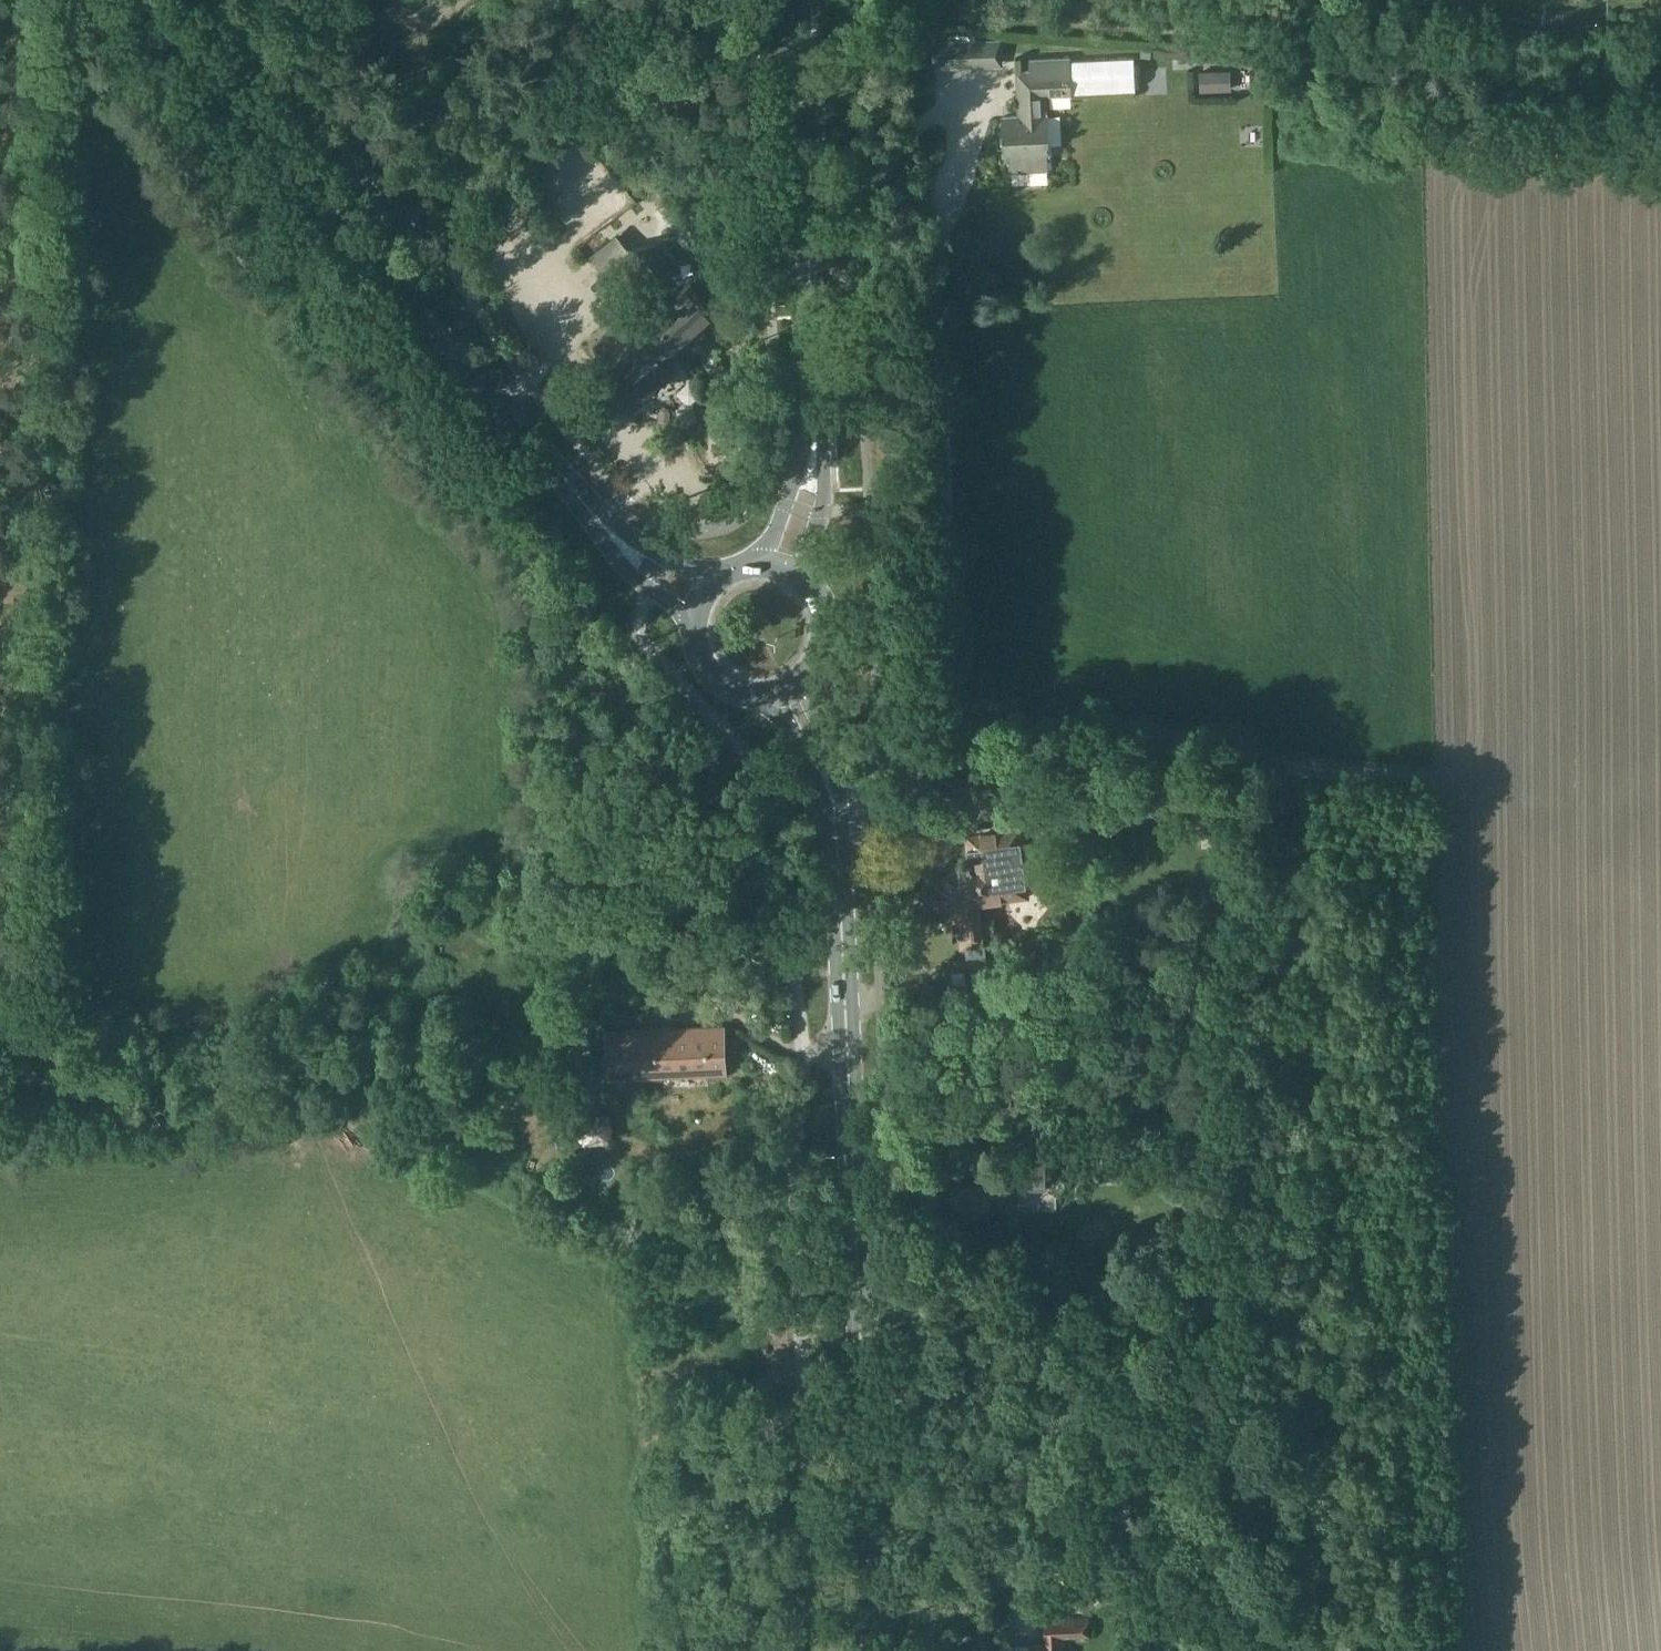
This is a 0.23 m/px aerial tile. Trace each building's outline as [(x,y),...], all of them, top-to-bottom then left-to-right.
[(1304,32),(1303,38),(1319,43),(1321,37),(1304,32)] [(1001,39),(927,42),(928,66),(1000,62),(1001,39)] [(1004,160),(1008,160),(1009,170),(1049,167),(1044,95),(1133,88),(1130,52),(1027,58),(1027,67),(1015,68),(1018,112),(1001,113),(1004,160)] [(1232,90),(1231,70),(1201,71),(1201,91),(1232,90)] [(645,274),(653,284),(675,264),(657,244),(615,248),(608,241),(591,255),(613,280),(634,262),(645,274)] [(664,309),(652,295),(595,345),(624,378),(610,390),(627,410),(670,372),(661,362),(717,313),(692,284),(664,309)] [(963,818),(962,802),(940,804),(941,820),(963,818)] [(981,832),(965,834),(969,866),(970,866),(975,905),(1029,898),(1021,827),(996,830),(995,826),(980,828),(981,832)] [(970,866),(969,866),(937,870),(938,878),(933,885),(924,886),(927,905),(936,904),(942,909),(953,907),(957,902),(959,902),(961,903),(962,914),(960,916),(958,916),(961,946),(964,945),(966,947),(980,945),(975,905),(970,866)] [(724,1025),(702,1026),(607,1031),(609,1079),(726,1073),(724,1025)] [(1046,1177),(1045,1156),(1003,1158),(1004,1180),(952,1182),(953,1191),(951,1191),(951,1195),(953,1194),(953,1212),(962,1211),(966,1214),(981,1213),(985,1210),(991,1210),(991,1197),(1056,1195),(1061,1193),(1064,1190),(1065,1185),(1064,1181),(1060,1178),(1056,1177),(1046,1177)] [(1183,1179),(1171,1188),(1179,1200),(1192,1191),(1183,1179)] [(995,1647),(995,1650),(1063,1650),(1062,1636),(1089,1635),(1088,1617),(1044,1619),(1045,1644),(995,1647)]
